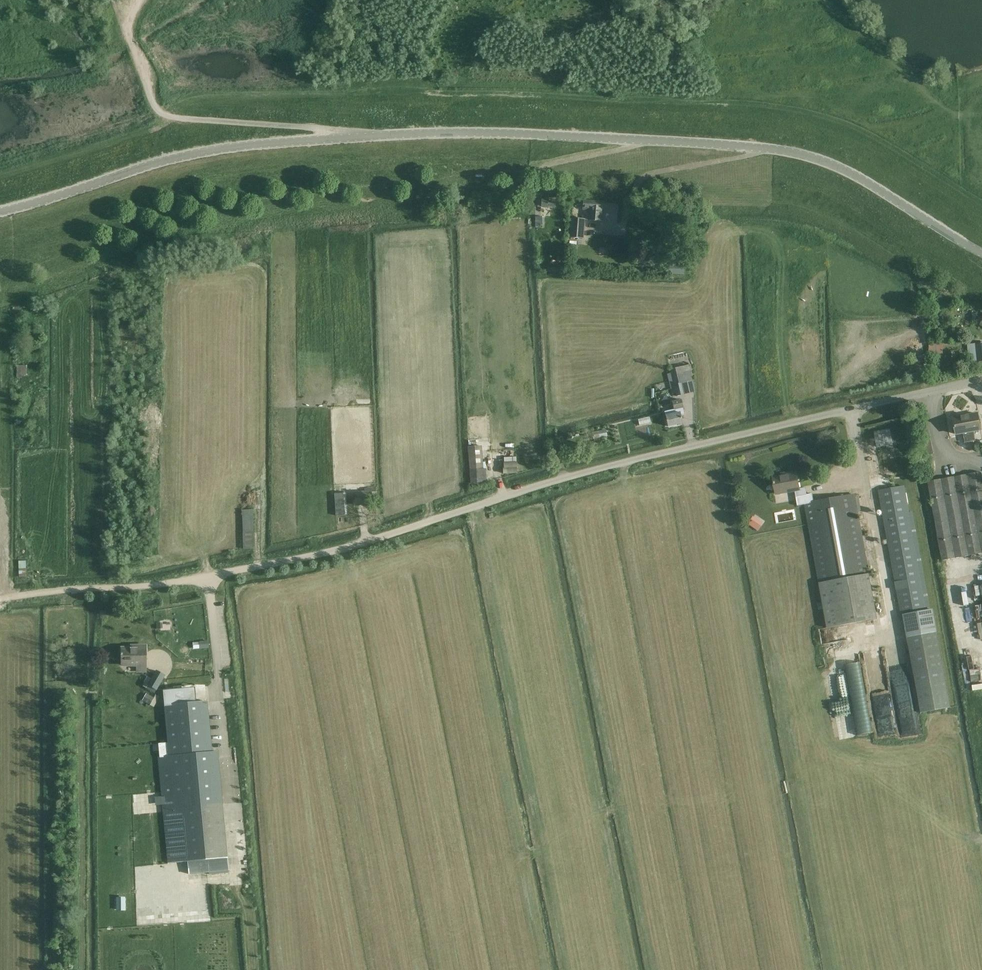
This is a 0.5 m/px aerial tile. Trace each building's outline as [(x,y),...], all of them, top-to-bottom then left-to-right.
[(555,208),(556,200),(542,199),(541,207),(555,208)] [(588,220),(601,221),(603,202),(583,200),(583,209),(589,210),(588,220)] [(583,239),(585,219),(571,218),(569,238),(583,239)] [(928,354),(944,352),(943,342),(927,344),(928,354)] [(981,362),(981,343),(976,343),(969,343),(970,355),(974,354),(975,362),(981,362)] [(674,385),(676,396),(684,394),(682,383),(692,380),(689,365),(670,369),(671,373),(667,374),(670,386),(674,385)] [(664,411),(668,427),(682,423),(681,415),(684,415),(681,400),(672,402),(674,409),(664,411)] [(957,434),(963,433),(965,443),(976,441),(974,431),(980,430),(977,414),(954,418),(957,434)] [(873,432),(874,446),(891,444),(889,430),(873,432)] [(483,452),(468,453),(470,486),(483,485),(483,452)] [(805,505),(827,628),(877,619),(855,493),(814,501),(812,493),(807,494),(806,487),(800,489),(797,471),(785,473),(786,475),(773,478),(776,493),(794,490),(798,506),(805,505)] [(928,481),(942,561),(981,553),(981,475),(981,472),(928,481)] [(897,487),(878,490),(901,616),(904,615),(930,610),(913,511),(910,512),(905,485),(904,485),(903,481),(896,482),(897,487)] [(355,492),(355,506),(372,505),(372,488),(364,488),(364,491),(355,492)] [(347,516),(346,493),(334,494),(335,516),(347,516)] [(254,549),(253,510),(242,510),(243,550),(254,549)] [(748,524),(758,531),(763,524),(754,517),(748,524)] [(933,609),(930,610),(904,615),(920,713),(950,708),(933,609)] [(211,648),(211,640),(194,641),(194,648),(211,648)] [(137,665),(137,672),(146,672),(146,647),(134,647),(134,649),(122,649),(122,656),(120,655),(119,662),(122,662),(122,665),(137,665)] [(844,664),(855,735),(870,733),(859,662),(844,664)] [(197,677),(206,676),(204,665),(195,666),(197,677)] [(153,696),(165,675),(156,670),(151,679),(147,677),(144,682),(143,686),(146,688),(146,689),(148,690),(142,700),(154,707),(159,700),(153,696)] [(187,862),(188,875),(228,871),(227,858),(228,858),(218,752),(212,752),(205,684),(195,684),(173,687),(163,688),(168,743),(158,744),(160,757),(158,757),(168,864),(187,862)]
